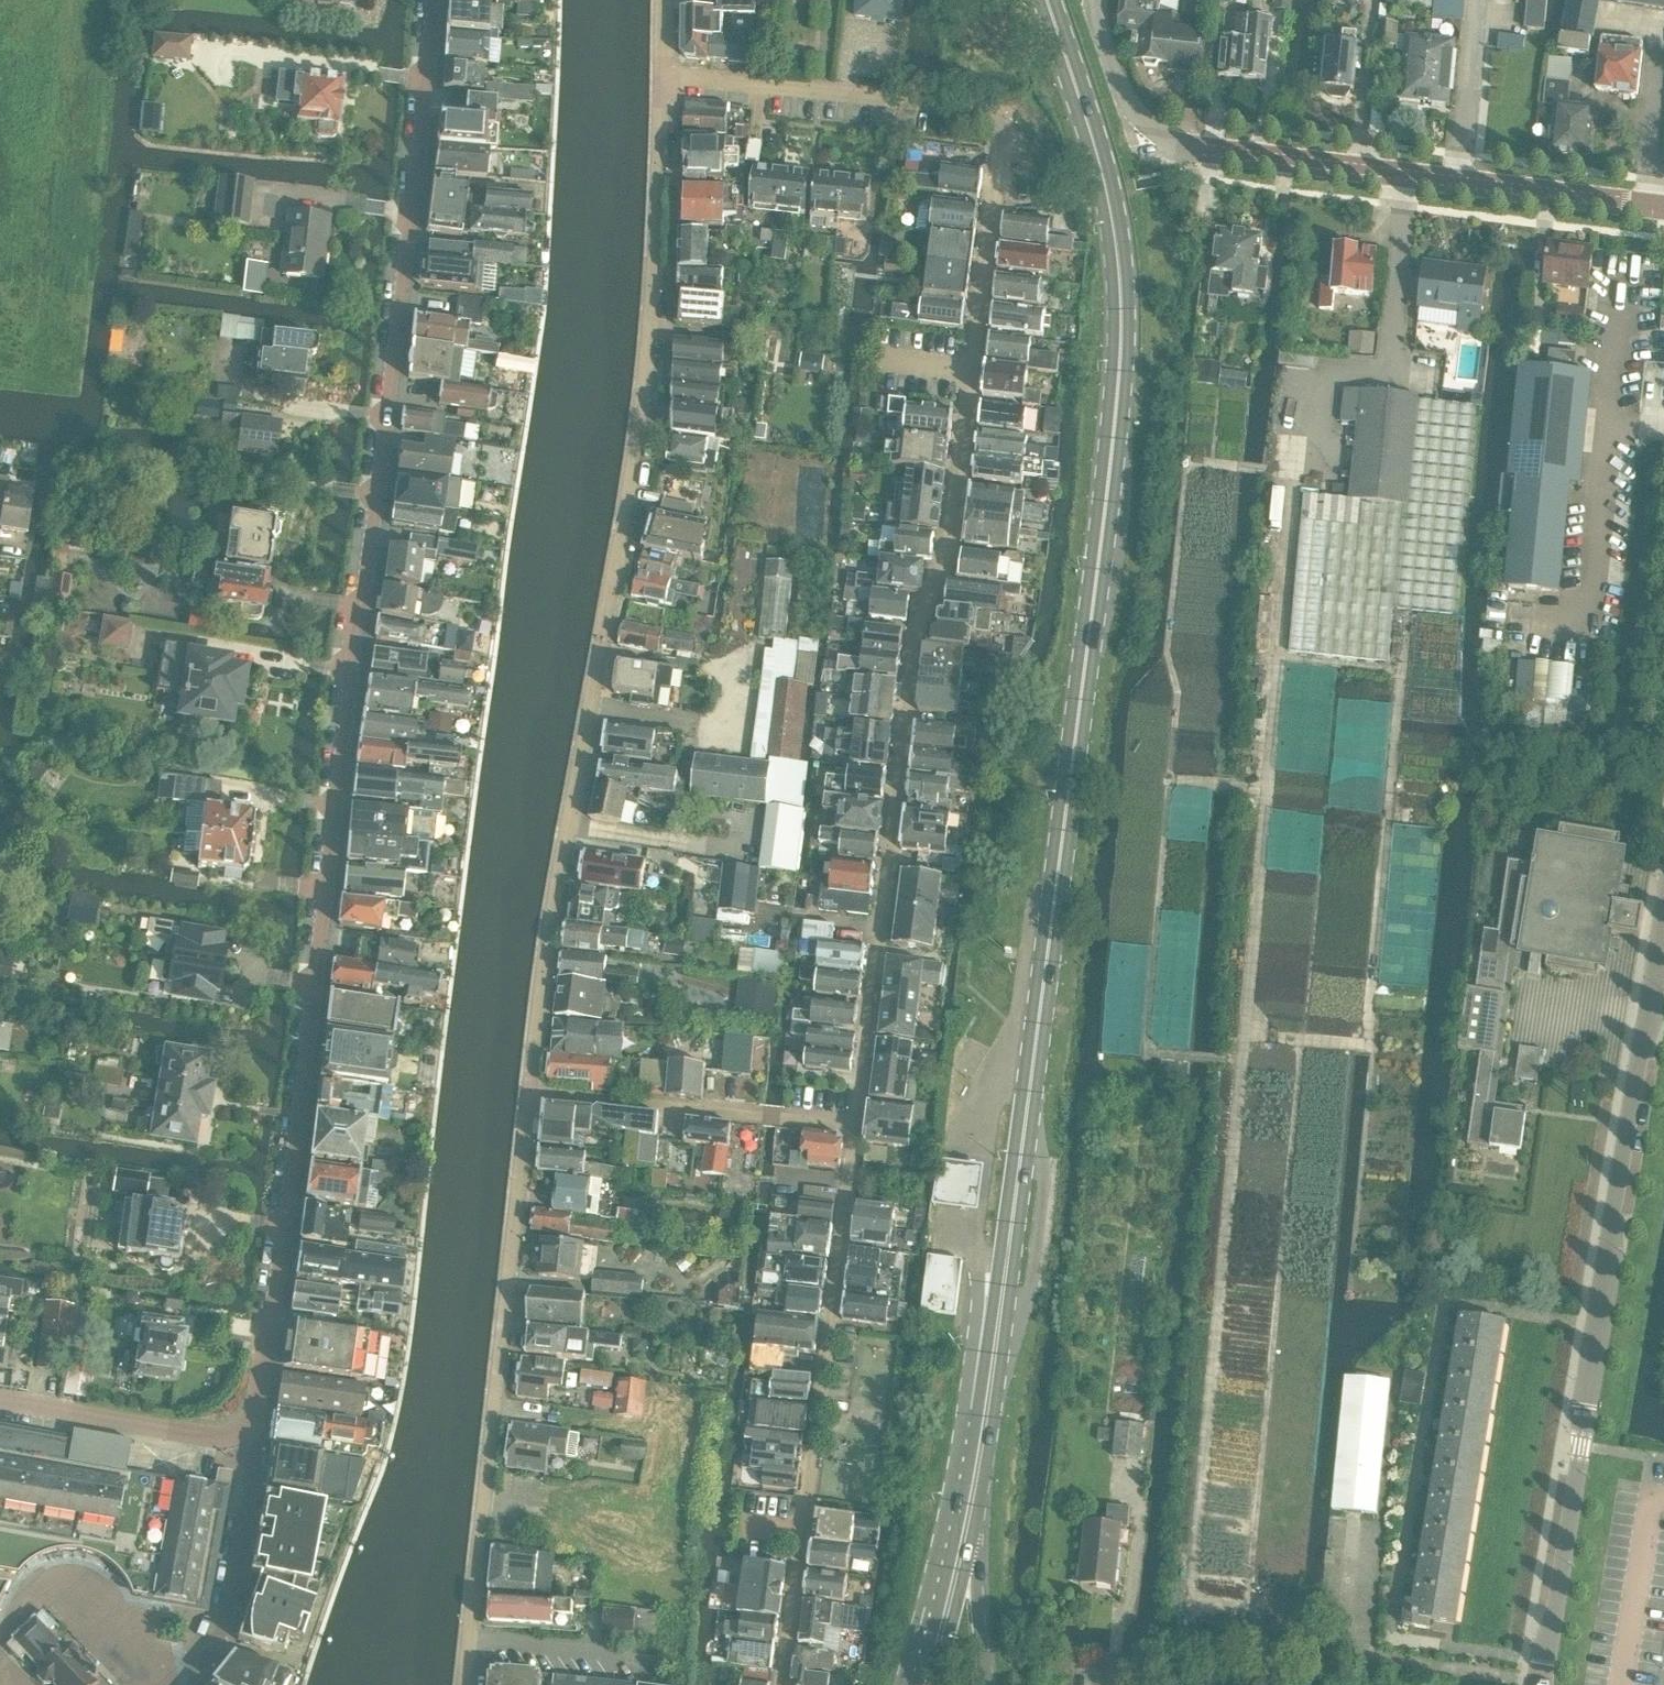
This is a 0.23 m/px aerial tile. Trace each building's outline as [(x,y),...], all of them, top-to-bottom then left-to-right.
[(292,2),(317,5),(316,6),(331,8),(331,3),(349,5),(350,0),(292,0),(292,2)] [(707,59),(709,35),(722,36),(723,11),(755,12),(755,0),(718,0),(717,8),(714,8),(714,6),(704,6),(704,8),(680,7),(680,52),(686,58),(707,59)] [(856,17),(901,22),(904,0),(858,0),(856,17)] [(1120,28),(1121,25),(1139,28),(1138,38),(1135,38),(1133,47),(1136,48),(1134,59),(1144,60),(1145,66),(1156,67),(1159,62),(1169,63),(1169,61),(1171,61),(1178,62),(1180,62),(1201,65),(1203,65),(1203,63),(1206,34),(1205,34),(1180,32),(1180,34),(1175,34),(1177,20),(1178,20),(1178,18),(1177,18),(1179,0),(1123,0),(1120,28)] [(1290,0),(1275,0),(1275,9),(1289,10),(1290,0)] [(1408,7),(1433,8),(1433,19),(1462,21),(1464,0),(1408,0),(1408,7)] [(1545,32),(1547,0),(1529,0),(1527,31),(1545,32)] [(1561,36),(1559,53),(1589,56),(1591,39),(1594,39),(1600,0),(1567,0),(1561,36)] [(1613,2),(1663,10),(1663,0),(1613,0),(1613,2)] [(449,4),(448,30),(488,32),(488,27),(489,6),(449,4)] [(537,7),(517,6),(517,18),(537,18),(537,7)] [(1248,17),(1242,79),(1265,81),(1269,42),(1270,23),(1268,23),(1269,14),(1250,12),(1250,17),(1248,17)] [(1223,38),(1219,77),(1242,79),(1248,17),(1238,16),(1236,39),(1223,38)] [(1399,25),(1380,23),(1378,44),(1397,46),(1399,25)] [(447,30),(445,58),(487,62),(488,38),(548,39),(548,28),(496,27),(488,27),(488,32),(447,30)] [(1324,87),(1327,87),(1327,90),(1330,98),(1346,99),(1351,92),(1351,89),(1354,89),(1357,46),(1356,46),(1357,31),(1342,30),(1341,44),(1327,43),(1324,87)] [(155,34),(153,58),(189,61),(192,38),(155,34)] [(1498,34),(1497,48),(1523,51),(1524,37),(1498,34)] [(709,35),(707,59),(744,62),(746,38),(722,36),(709,35)] [(1419,102),(1419,103),(1425,103),(1431,39),(1406,37),(1401,100),(1419,102)] [(1631,99),(1635,97),(1638,97),(1641,54),(1642,43),(1601,38),(1596,88),(1599,93),(1620,95),(1623,98),(1631,99)] [(1431,39),(1425,103),(1432,104),(1432,103),(1450,105),(1455,41),(1431,39)] [(1552,153),(1589,157),(1594,109),(1570,106),(1572,84),(1570,84),(1572,59),(1548,57),(1544,104),(1558,105),(1552,153)] [(445,66),(443,90),(482,93),(485,70),(445,66)] [(316,134),(319,137),(333,139),(336,135),(337,126),(339,126),(341,107),(342,107),(343,97),(342,97),(344,80),(297,75),(294,106),(299,106),(297,122),(316,124),(316,134)] [(440,115),(438,144),(488,148),(496,149),(498,126),(495,126),(497,100),(533,103),(534,87),(485,84),(484,100),(466,99),(465,116),(440,115)] [(540,88),(540,94),(550,95),(551,89),(551,86),(540,85),(540,88)] [(724,135),(728,105),(686,100),(682,130),(724,135)] [(737,126),(736,136),(750,138),(751,128),(737,126)] [(686,137),(686,159),(738,161),(738,151),(734,151),(734,142),(707,141),(707,137),(686,137)] [(910,142),(908,164),(919,165),(921,165),(923,143),(910,142)] [(438,145),(434,173),(456,175),(486,177),(488,148),(438,144),(438,145)] [(686,159),(685,181),(706,181),(706,178),(723,178),(723,168),(738,168),(738,161),(686,159)] [(754,169),(749,208),(777,211),(781,172),(771,171),(768,168),(761,167),(759,170),(754,169)] [(910,175),(909,189),(980,197),(983,172),(942,167),(941,178),(910,175)] [(539,172),(511,170),(510,180),(538,181),(539,172)] [(781,172),(777,211),(804,215),(809,176),(806,176),(804,172),(795,171),(792,174),(781,172)] [(434,173),(426,232),(461,236),(461,234),(468,235),(470,205),(467,204),(468,184),(455,183),(456,175),(434,173)] [(816,177),(811,215),(810,227),(837,231),(843,180),(835,179),(831,175),(823,174),(820,177),(816,177)] [(248,225),(254,181),(219,176),(213,221),(248,225)] [(843,180),(837,231),(838,219),(865,222),(870,183),(868,183),(865,179),(857,178),(854,181),(843,180)] [(485,186),(484,210),(529,213),(530,193),(505,191),(506,187),(485,186)] [(686,187),(685,206),(736,208),(736,199),(734,199),(734,188),(686,187)] [(891,192),(890,200),(906,202),(907,194),(891,192)] [(920,207),(916,232),(933,234),(933,230),(975,236),(978,205),(935,200),(935,202),(931,201),(920,207)] [(685,206),(685,225),(719,226),(722,226),(722,214),(733,214),(733,221),(742,221),(742,208),(736,208),(685,206)] [(529,213),(484,210),(471,209),(470,233),(491,235),(495,238),(504,238),(507,236),(523,236),(524,213),(529,214),(529,213)] [(289,213),(282,274),(301,276),(321,279),(328,217),(289,213)] [(1004,215),(1001,239),(1046,245),(1046,249),(1051,250),(1072,252),(1073,251),(1074,243),(1074,240),(1048,237),(1050,220),(1004,215)] [(679,230),(678,267),(706,270),(707,231),(679,230)] [(933,234),(929,261),(929,264),(970,269),(975,236),(933,230),(933,234)] [(760,242),(774,243),(775,232),(761,231),(760,242)] [(791,233),(777,231),(775,244),(789,246),(795,247),(796,233),(791,233)] [(1217,231),(1210,296),(1220,297),(1221,283),(1230,284),(1231,275),(1236,275),(1240,233),(1235,233),(1217,231)] [(1221,283),(1220,297),(1228,297),(1229,293),(1252,296),(1252,291),(1264,293),(1267,271),(1259,270),(1263,236),(1240,233),(1236,275),(1231,275),(1230,284),(1221,283)] [(827,238),(826,249),(835,251),(836,239),(827,238)] [(837,239),(835,255),(845,256),(847,240),(837,239)] [(879,256),(892,256),(894,242),(880,241),(879,256)] [(429,245),(428,260),(483,264),(495,264),(512,266),(513,247),(473,245),(472,247),(429,243),(429,245)] [(1001,244),(998,268),(1048,274),(1051,250),(1046,249),(1001,244)] [(1333,310),(1334,293),(1370,296),(1375,251),(1356,249),(1351,244),(1344,244),(1340,248),(1336,247),(1333,278),(1322,277),(1319,308),(1333,310)] [(1543,284),(1587,289),(1592,251),(1591,251),(1590,253),(1571,251),(1572,248),(1549,245),(1543,284)] [(884,272),(900,274),(902,260),(886,258),(884,272)] [(419,284),(419,286),(421,286),(433,287),(481,291),(483,264),(428,260),(422,260),(420,278),(420,280),(419,284)] [(925,294),(966,300),(970,269),(929,264),(925,294)] [(724,271),(706,270),(678,267),(678,292),(722,296),(724,271)] [(1424,267),(1419,308),(1421,308),(1419,323),(1460,328),(1459,332),(1478,335),(1479,330),(1480,315),(1485,274),(1424,267)] [(740,271),(739,273),(739,284),(753,284),(754,274),(754,272),(740,271)] [(997,276),(994,300),(1040,306),(1043,282),(997,276)] [(1054,299),(1068,300),(1069,285),(1056,283),(1054,299)] [(500,293),(499,302),(523,305),(524,292),(511,291),(511,294),(500,293)] [(681,294),(678,324),(722,329),(725,298),(681,294)] [(415,317),(412,343),(466,350),(466,351),(497,355),(499,346),(492,345),(493,340),(474,338),(474,343),(467,342),(469,325),(480,326),(483,300),(459,296),(455,323),(415,317)] [(776,303),(772,298),(766,299),(763,305),(767,310),(774,309),(776,303)] [(891,322),(962,331),(966,305),(923,300),(922,311),(893,308),(891,322)] [(883,304),(881,319),(891,320),(893,306),(883,304)] [(994,305),(991,329),(1043,335),(1046,311),(994,305)] [(1559,307),(1557,322),(1583,326),(1585,311),(1559,307)] [(256,328),(237,325),(235,341),(254,344),(256,328)] [(283,394),(302,397),(304,384),(306,385),(309,358),(311,358),(316,355),(317,345),(313,339),(261,333),(256,378),(284,382),(283,394)] [(990,334),(987,360),(1023,364),(1023,368),(1033,369),(1038,370),(1041,352),(1030,351),(1031,339),(990,334)] [(1362,334),(1360,356),(1373,357),(1375,335),(1362,334)] [(676,338),(675,362),(722,367),(723,345),(676,338)] [(412,343),(408,378),(447,384),(452,348),(412,343)] [(1278,365),(1314,368),(1316,351),(1279,347),(1278,365)] [(1502,477),(1499,514),(1502,515),(1504,515),(1516,516),(1520,479),(1567,484),(1580,486),(1592,374),(1574,372),(1575,367),(1576,353),(1571,352),(1549,350),(1548,364),(1548,370),(1528,368),(1522,367),(1520,367),(1508,477),(1507,477),(1502,477)] [(500,357),(498,371),(520,374),(522,360),(500,357)] [(1204,361),(1201,384),(1218,386),(1221,363),(1204,361)] [(675,362),(674,382),(720,387),(722,367),(675,362)] [(987,364),(983,395),(1023,400),(1022,405),(1036,407),(1040,407),(1042,393),(1025,391),(1028,369),(1033,369),(1023,368),(987,364)] [(1222,371),(1220,384),(1245,388),(1247,375),(1222,371)] [(674,382),(673,404),(718,410),(720,387),(674,382)] [(438,405),(487,411),(487,410),(491,411),(496,408),(497,397),(494,394),(490,393),(490,391),(441,385),(438,405)] [(1358,424),(1352,500),(1408,505),(1418,400),(1419,396),(1345,389),(1342,422),(1358,424)] [(1389,662),(1394,611),(1454,616),(1474,406),(1482,407),(1483,394),(1472,393),(1471,405),(1418,400),(1408,505),(1352,500),(1305,496),(1290,653),(1389,662)] [(735,399),(734,412),(743,413),(745,400),(735,399)] [(885,412),(886,400),(878,399),(877,411),(885,412)] [(197,400),(195,415),(217,417),(219,403),(197,400)] [(224,401),(223,409),(235,411),(236,402),(224,401)] [(906,420),(905,439),(949,443),(950,443),(953,412),(906,407),(907,403),(890,401),(888,418),(906,420)] [(673,415),(672,431),(711,439),(730,441),(733,412),(718,410),(673,404),(673,415)] [(982,404),(980,427),(1024,432),(1026,409),(982,404)] [(404,410),(402,431),(462,438),(463,425),(444,423),(445,415),(404,410)] [(240,436),(238,452),(277,457),(281,423),(223,416),(221,434),(240,436)] [(757,424),(755,439),(765,441),(767,425),(757,424)] [(672,435),(668,453),(667,460),(705,467),(705,470),(715,472),(718,454),(708,452),(711,439),(672,431),(672,435)] [(979,431),(976,455),(1044,463),(1046,449),(1027,447),(1028,437),(979,431)] [(886,458),(893,459),(892,468),(908,470),(946,474),(949,443),(905,439),(895,437),(895,445),(888,445),(886,458)] [(398,474),(393,510),(392,526),(441,531),(453,534),(459,512),(462,482),(450,480),(455,441),(425,438),(423,450),(401,448),(398,474)] [(1046,449),(1045,463),(1055,464),(1057,450),(1046,449)] [(976,455),(974,479),(1023,485),(1024,475),(1043,477),(1044,463),(976,455)] [(260,483),(262,467),(236,464),(234,479),(260,483)] [(850,481),(868,484),(870,467),(852,464),(850,481)] [(902,485),(902,488),(943,493),(945,474),(946,474),(908,470),(907,485),(902,485)] [(2,510),(0,524),(0,530),(26,534),(33,490),(8,486),(9,479),(0,477),(0,509),(2,510)] [(1515,527),(1509,588),(1556,593),(1567,484),(1520,479),(1516,516),(1515,527)] [(973,487),(970,507),(1042,515),(1043,507),(1024,505),(1025,493),(973,487)] [(898,488),(896,507),(941,512),(943,493),(902,488),(902,489),(898,488)] [(653,517),(648,534),(644,551),(702,564),(704,547),(706,529),(690,525),(694,509),(663,502),(659,518),(653,517)] [(854,507),(853,520),(865,521),(866,508),(854,507)] [(888,525),(934,530),(939,531),(941,512),(896,507),(890,507),(888,525)] [(970,507),(968,524),(1021,530),(1022,522),(1041,523),(1042,515),(970,507)] [(270,569),(273,541),(279,537),(281,528),(276,523),(276,522),(231,516),(225,563),(270,569)] [(840,537),(849,537),(850,524),(841,523),(840,537)] [(968,524),(966,545),(1018,551),(1020,538),(1037,540),(1038,533),(1021,531),(1021,530),(968,524)] [(884,528),(880,559),(883,559),(889,560),(889,556),(926,561),(927,552),(932,552),(934,535),(884,528)] [(435,554),(435,556),(455,559),(458,542),(437,538),(435,552),(435,554)] [(72,542),(71,547),(93,551),(93,546),(74,543),(72,542)] [(388,548),(383,582),(419,587),(423,563),(433,565),(435,556),(435,554),(388,548)] [(673,581),(678,560),(643,552),(638,573),(673,581)] [(957,579),(988,583),(1004,585),(1008,585),(1010,569),(1006,568),(1006,564),(1025,566),(1026,556),(1009,554),(1006,558),(964,553),(963,561),(959,564),(957,579)] [(859,575),(858,591),(860,591),(861,591),(874,593),(879,593),(879,589),(910,593),(916,593),(917,584),(923,584),(926,565),(889,560),(883,559),(881,578),(859,575)] [(765,652),(751,763),(701,756),(696,762),(692,796),(772,805),(801,809),(806,765),(798,764),(808,684),(812,685),(817,641),(800,639),(799,642),(784,641),(794,564),(767,561),(765,579),(767,579),(760,638),(775,640),(773,653),(765,652)] [(240,609),(239,617),(242,621),(255,622),(260,619),(261,612),(262,611),(267,607),(269,596),(265,591),(264,590),(266,576),(224,570),(224,569),(221,569),(221,570),(215,569),(215,570),(203,568),(203,567),(195,566),(192,586),(213,589),(213,586),(219,586),(216,605),(240,609)] [(632,597),(672,606),(675,594),(696,599),(699,588),(637,574),(632,597)] [(1491,575),(1489,589),(1500,590),(1501,576),(1491,575)] [(67,609),(71,581),(49,578),(45,606),(67,609)] [(945,597),(944,607),(995,613),(997,600),(998,589),(988,588),(952,584),(950,584),(950,590),(945,597)] [(1004,585),(1002,595),(1008,595),(1020,596),(1021,587),(1008,585),(1004,585)] [(383,587),(378,615),(416,623),(417,621),(415,621),(416,616),(424,618),(427,618),(431,617),(435,615),(438,612),(440,609),(439,609),(441,599),(383,587)] [(845,595),(845,601),(859,603),(859,602),(860,591),(857,591),(846,589),(845,595)] [(860,591),(859,602),(873,604),(871,618),(904,622),(906,623),(909,597),(879,593),(874,593),(861,591),(860,591)] [(125,602),(122,606),(123,611),(127,614),(133,613),(136,609),(135,604),(130,600),(125,602)] [(938,614),(936,627),(991,633),(992,621),(1010,623),(1011,615),(995,613),(944,607),(943,614),(938,614)] [(218,617),(190,613),(188,629),(216,633),(218,617)] [(865,635),(864,650),(900,654),(900,652),(903,648),(901,644),(903,631),(863,626),(864,622),(850,620),(839,619),(837,630),(848,631),(848,633),(865,635)] [(100,646),(127,650),(132,624),(105,620),(100,646)] [(378,620),(375,639),(420,647),(423,628),(378,620)] [(660,654),(661,649),(691,656),(695,640),(672,634),(662,633),(625,624),(620,644),(660,654)] [(454,651),(457,627),(446,625),(442,650),(454,651)] [(932,630),(930,644),(999,653),(1002,653),(1003,646),(991,645),(993,633),(991,633),(976,631),(936,627),(936,630),(932,630)] [(458,630),(455,652),(472,654),(475,637),(471,632),(458,630)] [(1022,657),(1032,640),(1014,638),(1012,656),(1022,657)] [(230,724),(232,707),(239,708),(244,673),(227,670),(228,663),(196,658),(198,649),(164,644),(156,691),(185,696),(180,727),(202,730),(204,720),(230,724)] [(999,653),(930,644),(930,648),(926,648),(924,662),(964,667),(965,658),(985,660),(985,658),(998,658),(999,653)] [(374,647),(371,669),(396,672),(395,678),(461,687),(464,669),(436,665),(438,656),(374,647)] [(823,670),(848,673),(850,671),(897,677),(898,666),(901,662),(899,658),(900,654),(864,650),(863,661),(841,658),(840,665),(824,663),(823,670)] [(455,652),(454,660),(470,663),(471,655),(455,652)] [(676,659),(674,669),(657,667),(657,669),(619,663),(614,694),(633,697),(632,704),(666,710),(673,671),(683,673),(683,672),(697,674),(699,662),(676,659)] [(1569,702),(1573,666),(1550,663),(1546,699),(1569,702)] [(923,667),(921,688),(979,695),(980,686),(961,683),(963,672),(923,667)] [(846,674),(835,673),(834,682),(845,683),(846,674)] [(369,678),(364,714),(416,722),(416,721),(410,720),(413,704),(467,712),(469,693),(369,678)] [(856,678),(854,698),(894,703),(895,695),(897,691),(896,686),(896,683),(856,678)] [(921,688),(918,710),(958,715),(959,703),(968,704),(978,705),(979,695),(921,688)] [(852,719),(892,723),(892,721),(895,717),(893,712),(894,703),(854,698),(852,719)] [(364,714),(360,740),(407,746),(413,747),(416,722),(364,714)] [(427,728),(427,731),(449,734),(449,731),(451,722),(429,719),(427,728)] [(651,763),(653,746),(679,749),(682,736),(607,724),(602,756),(651,763)] [(827,741),(829,741),(839,742),(838,746),(889,752),(889,745),(891,741),(890,736),(891,728),(858,724),(856,734),(828,731),(827,741)] [(917,724),(913,749),(953,753),(954,748),(966,749),(967,739),(955,738),(956,729),(917,724)] [(360,740),(357,765),(358,765),(404,771),(405,763),(407,746),(360,740)] [(824,754),(834,756),(836,743),(825,742),(824,754)] [(407,746),(405,763),(457,769),(459,752),(413,747),(407,746)] [(853,765),(887,769),(888,760),(890,757),(889,753),(889,752),(838,746),(837,753),(854,755),(853,765)] [(913,749),(911,773),(971,781),(973,770),(952,767),(953,753),(913,749)] [(48,769),(47,768),(37,761),(28,775),(39,782),(48,769)] [(679,775),(601,763),(598,784),(640,791),(675,796),(679,775)] [(824,794),(827,794),(884,801),(888,772),(850,768),(849,781),(826,778),(824,794)] [(356,770),(353,798),(394,802),(394,810),(436,814),(439,814),(443,780),(356,770)] [(911,773),(908,799),(910,799),(909,809),(950,814),(951,804),(947,803),(949,788),(954,788),(954,792),(969,793),(970,781),(972,781),(971,781),(911,773)] [(189,805),(185,834),(251,844),(253,830),(252,830),(253,818),(249,812),(218,808),(220,784),(174,778),(171,803),(189,805)] [(632,825),(640,791),(598,784),(591,818),(632,825)] [(827,799),(825,814),(840,816),(882,820),(884,805),(827,799)] [(772,805),(763,869),(796,873),(805,809),(801,809),(772,805)] [(353,806),(349,837),(428,844),(433,844),(436,814),(394,810),(353,806)] [(906,809),(903,834),(914,836),(914,834),(958,839),(959,831),(948,829),(950,814),(909,809),(906,809)] [(672,813),(669,831),(686,833),(689,816),(672,813)] [(840,816),(838,833),(880,837),(882,820),(840,816)] [(1467,988),(1458,1049),(1480,1053),(1473,1101),(1495,1104),(1502,1058),(1517,952),(1533,954),(1530,976),(1539,977),(1542,955),(1548,956),(1546,969),(1598,977),(1599,968),(1605,969),(1608,949),(1619,951),(1620,938),(1610,937),(1611,932),(1639,936),(1644,907),(1616,903),(1617,896),(1628,897),(1629,886),(1620,884),(1625,848),(1618,847),(1619,843),(1620,836),(1560,827),(1559,838),(1539,836),(1539,839),(1534,838),(1533,849),(1537,849),(1535,861),(1533,861),(1533,864),(1508,861),(1498,932),(1484,930),(1481,952),(1476,989),(1467,988)] [(842,859),(877,862),(880,837),(838,833),(810,829),(809,837),(821,839),(821,843),(843,846),(842,859)] [(250,857),(251,844),(185,834),(183,853),(198,855),(196,867),(223,871),(222,880),(239,882),(240,873),(241,873),(241,872),(247,869),(248,857),(250,857)] [(903,834),(901,850),(903,850),(945,855),(946,847),(957,849),(958,840),(958,839),(914,834),(914,836),(903,834)] [(349,837),(347,861),(426,868),(428,844),(349,837)] [(645,862),(584,851),(579,881),(640,892),(645,862)] [(821,900),(819,910),(868,916),(870,898),(872,898),(872,897),(873,897),(877,866),(834,861),(834,863),(832,878),(823,877),(821,900)] [(725,864),(719,910),(745,913),(751,867),(725,864)] [(347,866),(343,892),(402,899),(405,872),(347,866)] [(431,867),(431,874),(443,875),(444,868),(431,867)] [(170,883),(197,887),(199,875),(172,870),(170,883)] [(903,871),(894,945),(933,950),(943,876),(903,871)] [(954,878),(953,886),(957,887),(961,887),(962,879),(958,879),(954,878)] [(609,927),(611,916),(606,911),(611,912),(618,908),(620,893),(608,891),(572,885),(567,920),(609,927)] [(93,926),(98,898),(73,894),(68,921),(93,926)] [(412,896),(411,904),(422,905),(423,897),(412,896)] [(343,899),(340,925),(380,931),(381,919),(395,921),(396,917),(416,919),(417,908),(343,899)] [(439,913),(437,916),(438,920),(440,922),(443,924),(447,923),(450,921),(451,918),(450,914),(448,911),(445,910),(441,911),(439,913)] [(692,917),(689,940),(712,943),(715,920),(692,917)] [(166,945),(163,962),(221,971),(225,949),(220,948),(223,935),(181,928),(182,926),(178,924),(149,920),(148,932),(166,945)] [(600,952),(601,944),(627,948),(629,931),(567,922),(563,946),(600,952)] [(805,923),(802,956),(819,958),(818,966),(862,972),(863,972),(866,947),(833,944),(835,926),(806,923),(805,923)] [(661,927),(660,935),(669,936),(670,929),(661,927)] [(736,933),(734,945),(747,946),(748,934),(736,933)] [(355,962),(415,971),(418,948),(379,942),(380,940),(358,937),(355,962)] [(398,937),(397,944),(414,947),(415,939),(398,937)] [(777,944),(776,950),(786,952),(787,942),(781,941),(777,944)] [(784,953),(755,949),(752,975),(781,979),(784,953)] [(11,979),(14,960),(11,960),(12,953),(0,951),(0,978),(11,979)] [(636,985),(637,973),(605,970),(606,957),(562,952),(559,977),(636,985)] [(889,958),(879,1036),(914,1041),(921,982),(941,985),(944,965),(889,958)] [(335,959),(331,988),(332,988),(372,994),(373,986),(376,967),(335,959)] [(218,992),(221,971),(163,962),(159,983),(172,985),(170,998),(211,1005),(214,992),(218,992)] [(376,967),(373,986),(405,993),(403,1002),(420,1005),(422,996),(437,998),(440,977),(376,967)] [(815,995),(859,1000),(862,976),(801,970),(800,978),(817,980),(815,995)] [(555,1014),(599,1020),(602,996),(603,982),(559,977),(555,1014)] [(740,979),(736,1013),(774,1018),(778,984),(740,979)] [(668,1004),(679,1006),(680,992),(669,991),(668,1004)] [(330,998),(327,1028),(363,1033),(393,1036),(396,1006),(366,1002),(330,998)] [(786,1022),(795,1023),(855,1030),(858,1007),(814,1002),(813,1015),(787,1012),(786,1022)] [(550,1053),(624,1060),(626,1028),(554,1021),(550,1053)] [(8,1053),(13,1026),(0,1024),(0,1052),(8,1053)] [(811,1030),(809,1049),(853,1054),(856,1035),(811,1030)] [(322,1074),(321,1076),(323,1077),(323,1076),(389,1085),(393,1041),(329,1032),(327,1032),(327,1034),(322,1074)] [(915,1040),(930,1042),(931,1034),(916,1032),(915,1040)] [(726,1037),(724,1073),(751,1075),(753,1039),(726,1037)] [(878,1040),(874,1075),(877,1075),(877,1078),(908,1082),(908,1079),(913,1044),(878,1040)] [(1515,1081),(1536,1084),(1541,1051),(1520,1048),(1515,1081)] [(162,1067),(160,1078),(204,1086),(207,1057),(157,1049),(154,1066),(162,1067)] [(806,1066),(851,1072),(853,1054),(809,1049),(806,1066)] [(935,1055),(920,1054),(919,1062),(934,1064),(935,1055)] [(549,1056),(547,1080),(609,1086),(611,1062),(549,1056)] [(97,1060),(96,1068),(132,1074),(133,1066),(97,1060)] [(667,1092),(666,1098),(702,1101),(702,1100),(703,1089),(704,1071),(705,1067),(670,1063),(669,1064),(667,1092)] [(911,1063),(910,1067),(921,1069),(920,1073),(934,1075),(935,1066),(911,1063)] [(156,1109),(198,1116),(208,1117),(212,1087),(204,1086),(160,1078),(156,1109)] [(873,1080),(871,1097),(906,1101),(908,1084),(908,1082),(877,1078),(877,1080),(873,1080)] [(321,1080),(317,1114),(365,1120),(415,1126),(419,1090),(321,1080)] [(47,1090),(44,1108),(60,1110),(63,1093),(47,1090)] [(1473,1101),(1467,1144),(1520,1152),(1526,1109),(1495,1104),(1473,1101)] [(112,1102),(111,1110),(125,1113),(127,1104),(112,1102)] [(871,1102),(866,1142),(909,1147),(912,1128),(924,1130),(927,1104),(915,1102),(914,1107),(871,1102)] [(591,1136),(593,1118),(593,1109),(546,1105),(542,1143),(584,1148),(585,1135),(591,1136)] [(640,1136),(638,1160),(637,1164),(655,1166),(658,1137),(657,1136),(661,1114),(600,1107),(595,1111),(593,1109),(593,1118),(614,1129),(627,1131),(640,1136)] [(193,1145),(198,1116),(156,1109),(155,1121),(145,1119),(143,1137),(193,1145)] [(317,1114),(312,1159),(359,1165),(365,1120),(317,1114)] [(688,1117),(684,1142),(707,1145),(728,1148),(729,1145),(732,1123),(688,1117)] [(802,1153),(792,1152),(790,1166),(808,1169),(809,1164),(840,1167),(843,1139),(839,1135),(804,1131),(802,1153)] [(724,1175),(728,1148),(707,1145),(703,1172),(724,1175)] [(538,1171),(559,1173),(592,1177),(629,1181),(630,1169),(585,1164),(586,1152),(541,1147),(538,1171)] [(940,1157),(936,1201),(979,1205),(984,1161),(940,1157)] [(372,1161),(371,1171),(390,1173),(390,1162),(372,1161)] [(310,1165),(305,1202),(365,1209),(370,1173),(310,1165)] [(654,1170),(653,1187),(667,1188),(668,1171),(654,1170)] [(588,1214),(592,1177),(559,1173),(558,1178),(556,1179),(555,1185),(557,1186),(555,1210),(588,1214)] [(183,1216),(161,1212),(162,1206),(137,1202),(138,1197),(141,1197),(144,1178),(113,1174),(110,1193),(129,1195),(126,1220),(128,1220),(123,1251),(157,1256),(156,1264),(160,1269),(166,1269),(171,1266),(171,1258),(176,1259),(179,1237),(180,1237),(180,1235),(185,1231),(186,1223),(182,1218),(183,1216)] [(804,1200),(836,1204),(837,1191),(805,1187),(804,1200)] [(685,1199),(702,1202),(703,1195),(685,1192),(685,1199)] [(804,1200),(801,1218),(802,1218),(802,1223),(832,1227),(836,1204),(804,1200)] [(858,1201),(855,1226),(893,1231),(896,1207),(858,1201)] [(303,1223),(301,1242),(344,1248),(348,1211),(305,1206),(303,1223)] [(585,1235),(589,1234),(589,1238),(612,1241),(614,1224),(572,1218),(573,1213),(534,1209),(532,1230),(585,1235)] [(619,1210),(618,1219),(644,1223),(646,1213),(619,1210)] [(741,1218),(722,1210),(716,1224),(735,1232),(741,1218)] [(772,1234),(769,1255),(765,1254),(765,1255),(796,1259),(796,1254),(829,1258),(834,1227),(832,1227),(802,1223),(802,1218),(801,1218),(773,1215),(770,1234),(772,1234)] [(358,1232),(392,1236),(394,1220),(360,1216),(358,1232)] [(853,1242),(891,1248),(891,1242),(893,1231),(855,1226),(853,1242)] [(539,1274),(567,1277),(580,1279),(584,1243),(543,1240),(539,1274)] [(298,1256),(295,1279),(329,1284),(329,1282),(399,1290),(403,1249),(354,1244),(353,1256),(300,1248),(299,1252),(298,1256)] [(853,1247),(850,1264),(894,1271),(897,1253),(890,1252),(853,1247)] [(784,1284),(788,1284),(825,1289),(829,1263),(796,1259),(765,1255),(763,1274),(785,1277),(784,1284)] [(922,1311),(956,1316),(963,1261),(929,1257),(928,1261),(922,1311)] [(848,1289),(847,1294),(898,1300),(902,1272),(894,1271),(850,1264),(847,1288),(848,1289)] [(594,1275),(593,1289),(592,1295),(641,1301),(644,1276),(617,1273),(616,1277),(594,1275)] [(6,1313),(7,1308),(8,1297),(20,1299),(22,1283),(0,1280),(0,1312),(6,1313)] [(293,1285),(290,1311),(336,1316),(338,1303),(356,1305),(355,1311),(398,1316),(400,1298),(293,1285)] [(779,1307),(787,1308),(790,1308),(790,1313),(821,1318),(824,1294),(790,1290),(790,1289),(771,1286),(765,1286),(756,1285),(755,1296),(764,1297),(780,1299),(779,1307)] [(528,1320),(560,1324),(582,1326),(585,1294),(531,1289),(528,1320)] [(739,1310),(740,1294),(730,1293),(724,1299),(723,1309),(739,1310)] [(846,1293),(843,1319),(886,1325),(888,1314),(899,1316),(901,1300),(898,1300),(847,1294),(846,1293)] [(46,1302),(42,1324),(70,1328),(73,1305),(46,1302)] [(753,1372),(775,1375),(782,1376),(784,1362),(780,1358),(772,1356),(772,1350),(816,1355),(821,1322),(761,1314),(753,1372)] [(1429,1629),(1429,1627),(1430,1620),(1456,1624),(1505,1323),(1476,1317),(1460,1316),(1413,1602),(1408,1601),(1404,1625),(1429,1629)] [(24,1317),(22,1331),(33,1332),(35,1319),(24,1317)] [(141,1317),(137,1347),(183,1353),(185,1333),(181,1333),(183,1322),(141,1317)] [(42,1324),(39,1346),(67,1349),(70,1328),(42,1324)] [(283,1368),(374,1379),(380,1335),(288,1324),(283,1368)] [(593,1360),(595,1345),(620,1347),(621,1336),(530,1326),(529,1335),(524,1339),(523,1347),(528,1353),(593,1360)] [(623,1328),(622,1336),(639,1338),(639,1330),(623,1328)] [(6,1369),(10,1341),(3,1340),(4,1329),(0,1329),(0,1368),(6,1369)] [(634,1341),(633,1354),(646,1355),(647,1342),(634,1341)] [(64,1371),(67,1349),(39,1346),(36,1367),(64,1371)] [(135,1364),(133,1377),(174,1383),(176,1373),(180,1373),(183,1353),(137,1347),(135,1364)] [(720,1355),(718,1365),(731,1367),(732,1357),(720,1355)] [(547,1401),(549,1385),(562,1387),(565,1364),(522,1357),(516,1396),(547,1401)] [(582,1370),(580,1383),(612,1388),(614,1375),(582,1370)] [(81,1372),(76,1397),(88,1399),(93,1375),(81,1372)] [(1400,1404),(1421,1407),(1426,1375),(1405,1372),(1400,1404)] [(282,1374),(278,1405),(360,1417),(364,1385),(282,1374)] [(774,1385),(754,1382),(752,1403),(771,1405),(772,1401),(809,1405),(813,1380),(782,1376),(775,1375),(774,1385)] [(386,1378),(385,1386),(395,1387),(396,1380),(386,1378)] [(1344,1378),(1332,1511),(1376,1515),(1389,1382),(1344,1378)] [(621,1380),(617,1416),(641,1419),(645,1383),(621,1380)] [(613,1397),(596,1394),(594,1406),(612,1409),(613,1397)] [(760,1404),(757,1428),(806,1434),(809,1410),(771,1405),(752,1403),(760,1404)] [(277,1410),(273,1442),(320,1448),(321,1438),(324,1416),(277,1410)] [(1145,1422),(1155,1423),(1156,1410),(1145,1410),(1145,1422)] [(370,1413),(368,1422),(382,1424),(383,1415),(370,1413)] [(324,1416),(321,1438),(329,1440),(328,1444),(336,1445),(337,1441),(380,1447),(383,1424),(375,1423),(324,1416)] [(565,1456),(568,1440),(569,1432),(513,1424),(507,1468),(547,1473),(550,1454),(565,1456)] [(1113,1456),(1140,1459),(1144,1427),(1117,1424),(1113,1456)] [(748,1427),(744,1455),(768,1458),(769,1456),(802,1461),(806,1434),(757,1428),(757,1429),(748,1427)] [(1098,1441),(1109,1442),(1110,1429),(1099,1428),(1098,1441)] [(18,1574),(20,1572),(24,1568),(27,1565),(31,1562),(34,1560),(38,1558),(40,1557),(44,1555),(49,1553),(53,1552),(58,1551),(64,1550),(69,1550),(73,1550),(78,1551),(82,1552),(86,1552),(91,1554),(95,1555),(98,1557),(102,1559),(106,1562),(110,1564),(115,1568),(117,1571),(120,1574),(122,1576),(124,1579),(126,1583),(129,1588),(131,1592),(132,1595),(147,1598),(169,1602),(204,1608),(226,1489),(211,1486),(180,1481),(171,1479),(166,1478),(140,1473),(128,1471),(127,1471),(132,1441),(74,1430),(73,1433),(72,1442),(0,1429),(0,1571),(18,1574)] [(619,1458),(643,1461),(645,1444),(622,1441),(619,1458)] [(272,1448),(267,1487),(313,1493),(312,1499),(351,1505),(367,1461),(272,1448)] [(765,1472),(763,1486),(798,1490),(801,1465),(799,1465),(768,1461),(768,1458),(744,1455),(743,1468),(765,1472)] [(219,1470),(217,1483),(229,1485),(232,1472),(219,1470)] [(260,1576),(238,1641),(283,1653),(288,1638),(302,1642),(348,1509),(266,1493),(251,1573),(260,1576)] [(1079,1581),(1114,1585),(1120,1527),(1127,1528),(1129,1508),(1107,1506),(1106,1523),(1086,1521),(1079,1581)] [(818,1512),(814,1540),(851,1545),(854,1526),(876,1529),(878,1516),(859,1513),(859,1518),(818,1512)] [(813,1541),(810,1567),(848,1573),(850,1557),(876,1561),(878,1550),(877,1550),(813,1541)] [(494,1593),(535,1596),(538,1553),(493,1546),(490,1588),(494,1593)] [(743,1586),(743,1589),(783,1594),(784,1592),(787,1569),(780,1568),(746,1563),(743,1586)] [(720,1572),(718,1583),(724,1584),(729,1585),(731,1573),(726,1573),(720,1572)] [(809,1572),(806,1597),(844,1602),(848,1577),(809,1572)] [(0,1604),(3,1599),(5,1594),(9,1587),(0,1585),(0,1604)] [(742,1591),(739,1614),(745,1615),(780,1620),(783,1597),(783,1594),(743,1589),(742,1591)] [(593,1592),(575,1591),(574,1603),(592,1604),(593,1592)] [(861,1597),(859,1609),(872,1611),(874,1599),(871,1599),(870,1599),(861,1597)] [(491,1598),(490,1623),(572,1630),(574,1605),(491,1598)] [(805,1602),(800,1643),(824,1646),(827,1628),(869,1634),(872,1611),(852,1608),(805,1602)] [(634,1635),(634,1633),(654,1634),(656,1612),(605,1607),(603,1632),(634,1635)] [(19,1659),(21,1662),(22,1662),(20,1659),(24,1654),(38,1669),(36,1670),(36,1678),(42,1684),(51,1684),(52,1684),(96,1684),(99,1683),(94,1678),(100,1673),(95,1667),(90,1672),(78,1659),(78,1650),(73,1644),(62,1644),(53,1635),(49,1631),(54,1627),(65,1638),(65,1637),(41,1612),(35,1618),(33,1616),(10,1638),(12,1639),(5,1645),(19,1659)] [(727,1624),(725,1637),(733,1638),(776,1644),(780,1620),(745,1615),(743,1626),(727,1624)] [(733,1638),(729,1666),(735,1667),(745,1668),(772,1672),(776,1644),(733,1638)] [(798,1649),(796,1668),(796,1670),(833,1676),(835,1654),(798,1649)] [(284,1675),(287,1670),(235,1654),(212,1682),(220,1684),(280,1684),(284,1675)] [(859,1679),(864,1679),(871,1680),(873,1681),(875,1668),(874,1668),(861,1666),(859,1679)] [(742,1684),(771,1684),(772,1672),(745,1668),(743,1681),(742,1684)] [(637,1684),(493,1670),(492,1674),(487,1679),(491,1684),(637,1684)] [(793,1684),(854,1684),(854,1678),(833,1676),(796,1670),(793,1684)]
